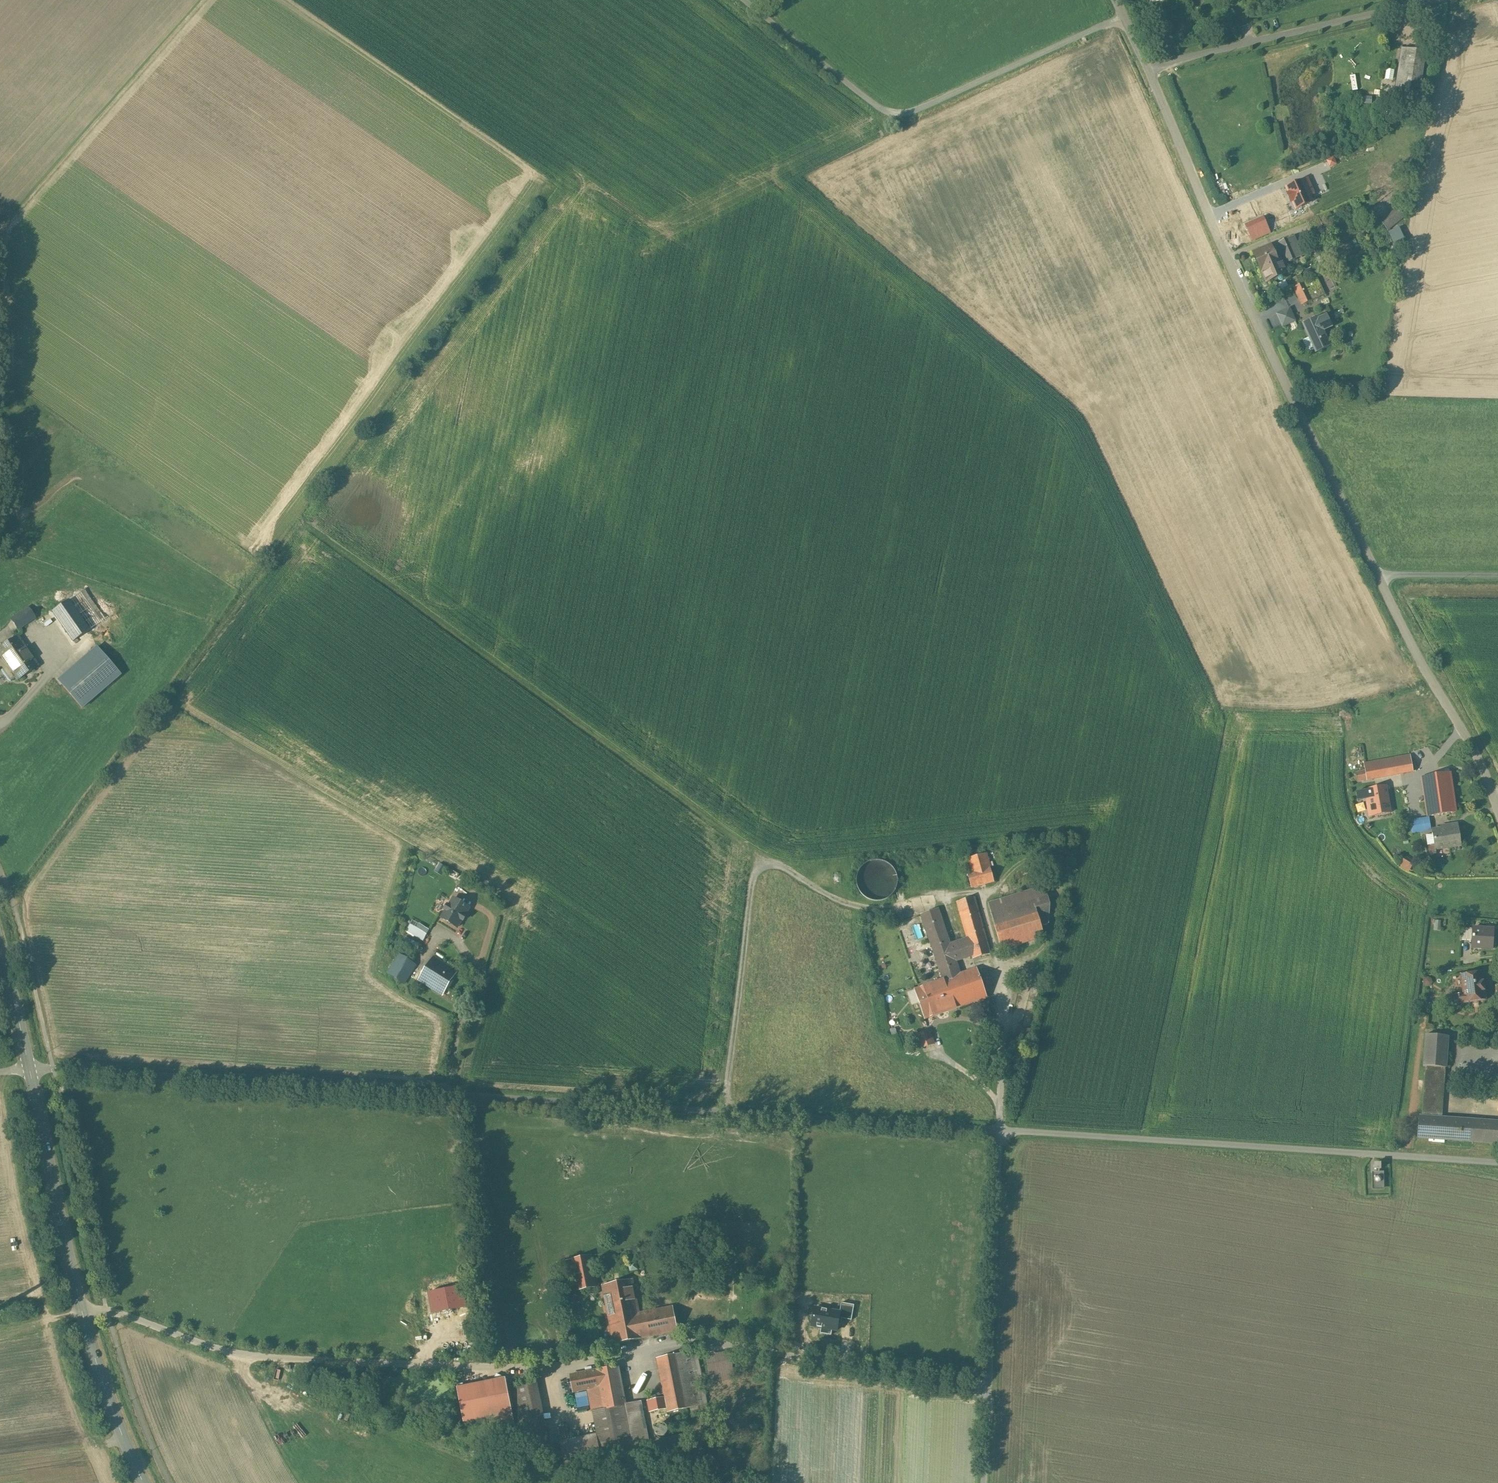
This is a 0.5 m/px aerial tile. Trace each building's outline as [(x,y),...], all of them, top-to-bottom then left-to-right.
[(1186,22),(1176,25),(1179,36),(1189,32),(1186,22)] [(1239,26),(1242,35),(1255,31),(1252,22),(1239,26)] [(1405,68),(1400,100),(1417,103),(1425,52),(1402,48),(1402,49),(1405,49),(1402,67),(1405,68)] [(1285,210),(1277,192),(1262,199),(1269,217),(1285,210)] [(1251,199),(1235,206),(1244,228),(1260,221),(1251,199)] [(1397,207),(1381,219),(1389,229),(1405,218),(1397,207)] [(1317,216),(1307,221),(1311,231),(1322,227),(1317,216)] [(1294,236),(1279,242),(1287,261),(1302,255),(1294,236)] [(1270,245),(1254,252),(1266,281),(1286,273),(1281,260),(1277,262),(1270,245)] [(1295,285),(1305,281),(1302,274),(1292,278),(1295,285)] [(1310,280),(1294,287),(1297,295),(1299,294),(1303,304),(1318,297),(1310,280)] [(1289,308),(1277,313),(1282,326),(1294,320),(1297,327),(1298,327),(1289,308)] [(1326,316),(1317,321),(1316,319),(1304,324),(1316,351),(1328,346),(1321,330),(1330,326),(1326,316)] [(103,620),(82,589),(68,599),(89,630),(103,620)] [(68,599),(52,611),(73,641),(89,630),(68,599)] [(25,613),(13,622),(18,629),(31,620),(25,613)] [(17,635),(0,647),(0,655),(7,665),(15,678),(17,680),(38,665),(17,635)] [(96,647),(58,680),(82,707),(119,675),(96,647)] [(15,678),(7,665),(0,670),(1,670),(8,681),(10,681),(15,678)] [(1409,755),(1365,764),(1366,771),(1367,779),(1412,770),(1409,755)] [(1357,781),(1367,779),(1366,771),(1356,772),(1357,781)] [(1422,777),(1424,791),(1452,788),(1452,787),(1451,781),(1451,780),(1450,773),(1450,772),(1449,772),(1442,773),(1430,775),(1429,775),(1423,776),(1422,776),(1422,777)] [(1385,786),(1365,789),(1370,815),(1389,812),(1385,786)] [(1452,788),(1424,791),(1428,816),(1455,812),(1454,803),(1453,795),(1453,793),(1453,792),(1452,792),(1452,788)] [(1433,834),(1424,836),(1426,854),(1436,853),(1435,849),(1461,845),(1457,823),(1447,825),(1447,827),(1432,830),(1433,834)] [(972,872),(967,873),(971,887),(994,881),(986,853),(968,858),(972,872)] [(1406,856),(1399,866),(1408,872),(1414,862),(1406,856)] [(861,864),(864,899),(894,896),(892,861),(861,864)] [(988,903),(993,921),(1035,908),(1035,909),(1050,904),(1045,886),(988,903)] [(974,897),(957,902),(967,938),(972,956),(973,958),(990,953),(974,897)] [(454,898),(453,898),(453,899),(449,905),(448,904),(445,909),(446,910),(442,917),(441,917),(442,918),(456,926),(456,927),(457,927),(457,926),(461,920),(463,920),(466,915),(465,915),(469,908),(469,907),(468,907),(454,898)] [(938,908),(920,914),(943,980),(960,974),(956,961),(950,943),(938,908)] [(1035,908),(993,921),(1001,950),(1044,937),(1035,909),(1035,908)] [(411,919),(405,932),(424,940),(430,927),(411,919)] [(1472,928),(1462,927),(1462,939),(1471,940),(1472,928)] [(1493,929),(1473,928),(1472,947),(1473,947),(1473,944),(1482,945),(1482,948),(1483,948),(1483,947),(1492,948),(1491,948),(1492,948),(1493,929)] [(967,938),(950,943),(956,961),(972,956),(967,938)] [(415,965),(399,954),(387,972),(404,983),(415,965)] [(455,972),(433,958),(419,979),(441,993),(455,972)] [(976,968),(963,972),(973,1001),(987,997),(980,979),(981,978),(982,977),(982,976),(982,975),(982,974),(982,973),(981,972),(980,971),(979,971),(978,971),(977,971),(976,968)] [(466,978),(455,972),(441,993),(452,1000),(466,978)] [(960,974),(943,980),(937,982),(947,1010),(973,1001),(963,972),(960,974)] [(1482,972),(1461,974),(1463,993),(1464,1002),(1485,1000),(1482,972)] [(947,1010),(937,982),(915,990),(924,1018),(947,1010)] [(1464,1002),(1463,993),(1447,995),(1448,1004),(1464,1002)] [(929,1031),(917,1035),(921,1047),(933,1043),(929,1031)] [(1448,1036),(1425,1034),(1425,1035),(1426,1035),(1424,1065),(1423,1065),(1423,1066),(1426,1066),(1425,1081),(1443,1083),(1444,1067),(1446,1067),(1445,1067),(1447,1037),(1448,1037),(1448,1036)] [(1443,1083),(1425,1081),(1422,1116),(1440,1118),(1443,1083)] [(1422,1116),(1419,1116),(1419,1115),(1417,1138),(1418,1138),(1418,1137),(1472,1141),(1472,1142),(1472,1141),(1497,1143),(1497,1122),(1474,1120),(1474,1119),(1473,1119),(1473,1120),(1440,1118),(1422,1116)] [(1376,1169),(1376,1172),(1371,1172),(1372,1190),(1384,1190),(1383,1172),(1379,1172),(1379,1169),(1376,1169)] [(590,1256),(560,1262),(563,1275),(574,1273),(577,1290),(596,1287),(590,1256)] [(632,1279),(602,1285),(607,1312),(637,1306),(632,1279)] [(637,1306),(607,1312),(613,1344),(643,1338),(638,1313),(637,1306)] [(653,1310),(638,1313),(643,1338),(677,1331),(672,1306),(653,1310)] [(688,1352),(657,1358),(664,1397),(647,1401),(649,1412),(667,1408),(667,1412),(699,1405),(688,1352)] [(618,1366),(589,1372),(596,1411),(625,1405),(625,1404),(618,1366)] [(625,1405),(596,1411),(589,1372),(570,1375),(573,1392),(589,1388),(593,1411),(597,1434),(602,1459),(603,1465),(636,1459),(625,1405)] [(505,1377),(456,1387),(463,1423),(487,1418),(490,1430),(515,1425),(505,1377)] [(525,1384),(512,1387),(520,1426),(543,1422),(536,1382),(525,1384)] [(641,1401),(625,1404),(625,1405),(636,1459),(652,1456),(641,1401)] [(543,1422),(520,1426),(522,1436),(545,1432),(543,1422)] [(661,1424),(659,1424),(658,1425),(657,1426),(656,1427),(655,1428),(655,1429),(655,1431),(655,1432),(655,1433),(656,1434),(656,1435),(657,1436),(659,1437),(660,1437),(661,1437),(663,1437),(664,1437),(665,1436),(666,1435),(667,1434),(667,1433),(668,1432),(668,1430),(668,1429),(667,1428),(667,1427),(666,1426),(665,1425),(664,1424),(663,1424),(661,1424)] [(597,1434),(560,1441),(565,1467),(602,1459),(597,1434)]
